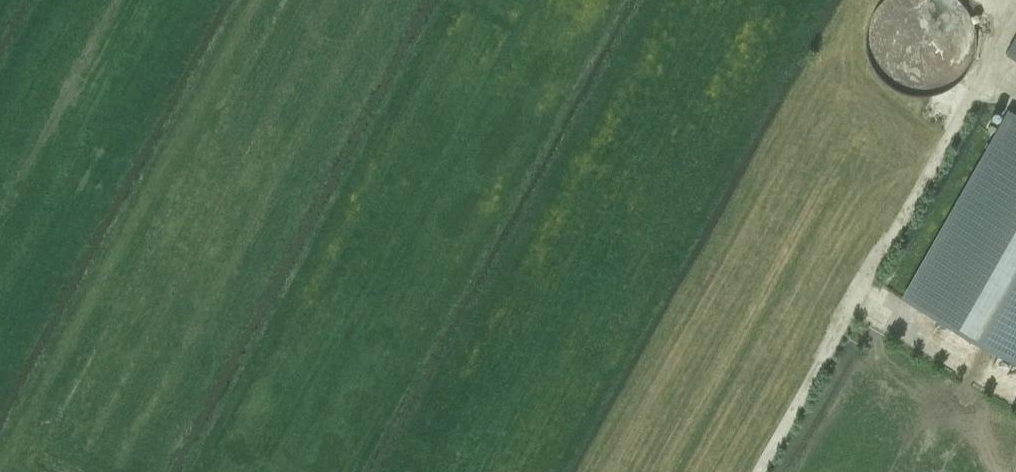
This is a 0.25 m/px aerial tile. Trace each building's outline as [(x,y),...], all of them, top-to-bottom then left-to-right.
[(984,55),(959,0),(892,0),(867,11),(905,91),(984,55)] [(1007,54),(1015,59),(1015,37),(1007,54)] [(1013,111),(906,299),(1015,361),(1015,112),(1013,111)]
